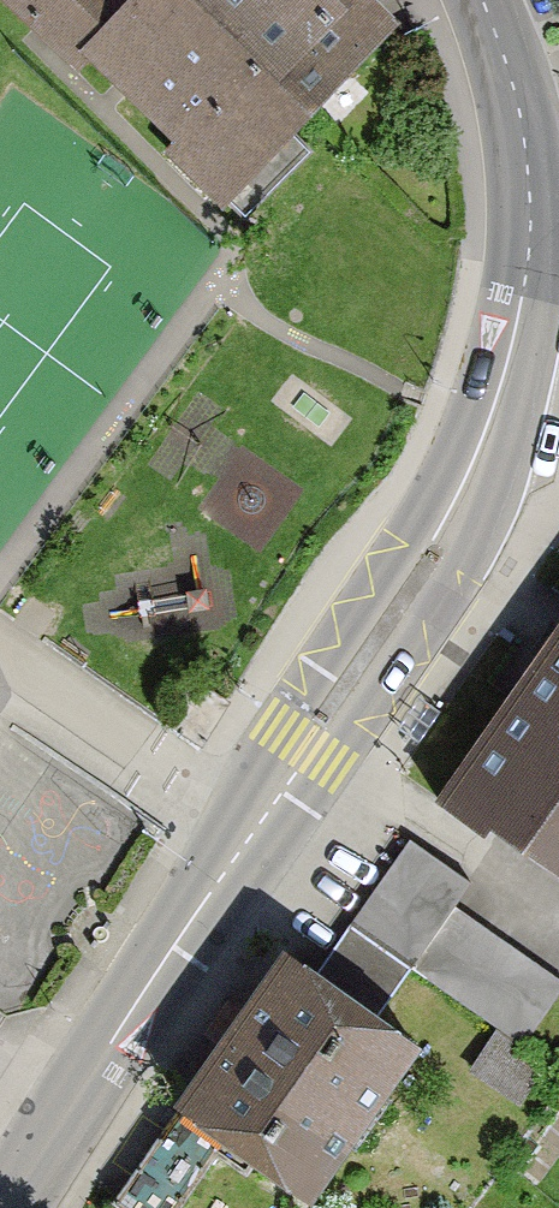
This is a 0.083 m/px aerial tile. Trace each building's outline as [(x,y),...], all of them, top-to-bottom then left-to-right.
[(320,103),(218,0),(3,0),(75,72),(90,57),(227,194),(320,103)] [(320,103),(396,28),(369,0),(218,0),(320,103)] [(421,804),(558,897),(558,601),(421,804)] [(157,1104),(298,1207),(299,1207),(414,1053),(271,949),(157,1104)]
